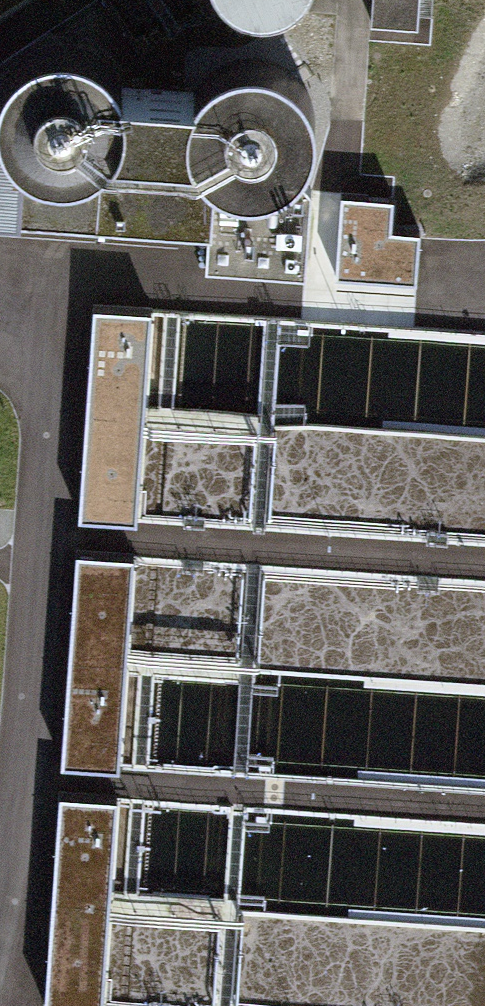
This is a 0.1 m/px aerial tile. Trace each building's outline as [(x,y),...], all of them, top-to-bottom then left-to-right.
[(241,23),(285,0),(226,0),(241,23)] [(378,15),(426,19),(428,0),(379,0),(378,15)] [(221,64),(208,73),(197,87),(123,80),(116,65),(100,55),(85,46),(68,40),(47,41),(29,50),(11,65),(1,82),(0,93),(0,212),(159,222),(212,225),(207,261),(304,269),(306,187),(294,168),(305,158),(313,145),(316,131),(318,119),(316,101),(310,88),(302,76),(294,69),(281,61),(268,55),(250,55),(234,60),(221,64)] [(419,229),(390,228),(392,196),(341,194),(337,276),(416,280),(419,229)] [(149,309),(92,306),(81,511),(139,514),(149,309)] [(133,554),(77,550),(62,761),(118,765),(133,554)] [(242,1005),(407,1005),(406,1005),(463,994),(455,953),(476,949),(481,913),(465,916),(461,939),(428,935),(431,913),(253,887),(263,815),(234,811),(223,885),(155,875),(164,809),(222,797),(226,770),(141,758),(113,949),(167,957),(169,967),(167,967),(174,1004),(192,1000),(204,922),(262,931),(228,938),(242,1005)] [(407,786),(292,771),(286,817),(401,832),(407,786)] [(101,1004),(115,797),(62,794),(49,1001),(101,1004)]
